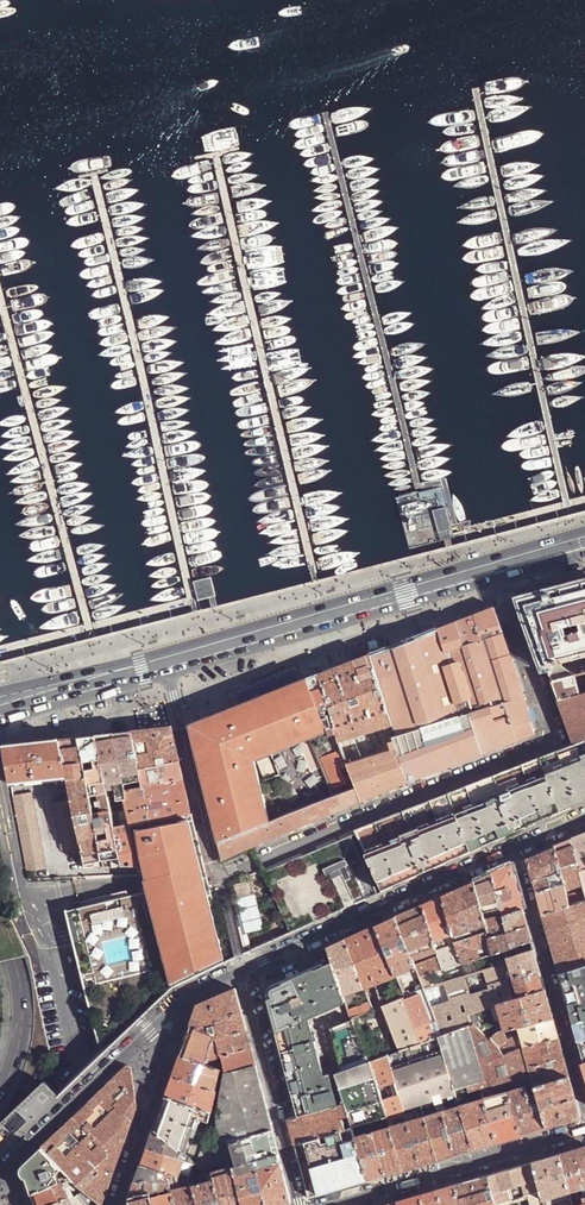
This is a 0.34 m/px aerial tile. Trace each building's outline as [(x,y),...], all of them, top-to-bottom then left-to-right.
[(520,600),(543,666),(547,666),(546,663),(526,608),(531,601),(552,596),(554,605),(560,604),(570,601),(576,599),(573,590),(584,587),(584,582),(584,583),(520,600)] [(584,646),(584,587),(573,590),(576,599),(570,601),(584,646)] [(577,655),(560,604),(554,605),(552,596),(531,601),(526,608),(546,663),(558,660),(577,655)] [(560,604),(577,655),(584,653),(584,646),(570,601),(560,604)] [(495,606),(472,615),(487,657),(503,703),(525,695),(521,680),(520,678),(495,606)] [(472,615),(455,622),(468,659),(482,654),(483,658),(487,657),(472,615)] [(455,622),(437,628),(450,665),(468,659),(455,622)] [(437,628),(370,654),(394,725),(394,728),(389,730),(395,748),(445,730),(462,725),(528,704),(525,695),(503,703),(487,657),(483,658),(482,654),(468,659),(450,665),(437,628)] [(558,660),(558,662),(559,662),(584,656),(584,653),(577,655),(558,660)] [(370,654),(320,674),(339,741),(394,725),(370,654)] [(547,666),(553,680),(576,675),(560,663),(559,662),(558,662),(558,660),(546,663),(547,666)] [(320,674),(245,703),(260,758),(277,751),(285,773),(266,780),(264,772),(206,788),(220,842),(219,842),(219,843),(356,786),(348,764),(339,741),(320,674)] [(581,694),(576,675),(553,680),(559,699),(570,696),(574,706),(563,710),(575,743),(575,744),(584,740),(584,693),(581,694)] [(570,696),(559,699),(563,710),(574,706),(570,696)] [(264,772),(260,759),(260,758),(245,703),(236,706),(190,720),(206,788),(264,772)] [(535,734),(528,704),(462,725),(470,758),(476,756),(497,748),(516,741),(529,736),(535,734)] [(394,725),(339,741),(348,764),(395,748),(389,730),(394,728),(394,725)] [(462,725),(445,730),(455,764),(470,758),(462,725)] [(172,726),(133,730),(144,789),(126,792),(127,798),(126,798),(132,824),(191,812),(191,811),(172,726)] [(133,730),(115,732),(126,792),(144,789),(133,730)] [(445,730),(395,748),(395,749),(397,749),(408,782),(415,779),(435,771),(455,764),(445,730)] [(115,732),(97,734),(110,801),(126,798),(127,798),(126,792),(115,732)] [(97,734),(80,736),(106,859),(121,857),(116,827),(110,801),(97,734)] [(80,736),(62,738),(69,775),(74,798),(78,819),(83,817),(84,823),(79,824),(83,845),(84,846),(87,862),(106,859),(80,736)] [(50,739),(3,745),(10,781),(51,777),(69,775),(62,738),(50,739)] [(575,744),(575,743),(543,755),(411,807),(355,829),(357,832),(365,855),(359,857),(360,861),(377,893),(584,800),(584,740),(575,744)] [(395,748),(348,764),(356,786),(362,800),(371,796),(399,785),(408,782),(397,749),(395,749),(395,748)] [(362,800),(356,786),(219,843),(219,842),(218,842),(223,859),(362,800)] [(31,790),(12,794),(27,870),(46,867),(31,790)] [(65,849),(83,845),(79,824),(78,819),(74,798),(54,802),(65,849)] [(143,857),(146,867),(148,877),(146,878),(149,890),(80,907),(67,910),(74,944),(100,1046),(170,979),(171,984),(227,957),(212,893),(202,854),(203,854),(203,852),(200,843),(193,815),(191,815),(192,818),(139,829),(143,857)] [(132,824),(116,827),(121,857),(123,864),(140,864),(132,824)] [(573,838),(583,883),(584,888),(584,889),(584,832),(573,838)] [(212,893),(227,957),(228,961),(240,956),(290,933),(345,908),(356,904),(365,899),(351,865),(356,863),(360,861),(359,857),(351,837),(263,872),(212,893)] [(573,838),(555,846),(563,881),(565,889),(583,883),(573,838)] [(531,875),(536,892),(563,881),(555,846),(527,858),(531,875)] [(121,857),(106,859),(107,866),(123,864),(121,857)] [(510,865),(490,874),(501,910),(502,916),(522,909),(515,886),(510,865)] [(473,881),(482,915),(501,910),(490,874),(473,881)] [(473,881),(441,895),(452,933),(453,935),(485,924),(482,915),(473,881)] [(563,881),(536,892),(538,901),(542,913),(569,904),(567,894),(565,889),(563,881)] [(567,894),(569,904),(584,899),(584,889),(584,888),(567,894)] [(441,895),(422,904),(433,941),(452,933),(441,895)] [(542,913),(549,940),(550,943),(584,932),(584,899),(569,904),(542,913)] [(422,904),(394,916),(412,959),(414,959),(436,951),(433,941),(422,904)] [(524,915),(522,909),(502,916),(506,931),(526,924),(524,915)] [(506,931),(502,916),(501,910),(482,915),(485,924),(486,931),(488,938),(506,931)] [(394,916),(376,924),(395,975),(414,967),(414,965),(412,959),(394,916)] [(356,934),(374,984),(395,975),(376,924),(356,934)] [(528,931),(526,924),(506,931),(488,938),(489,944),(491,954),(504,950),(530,940),(528,931)] [(461,963),(478,958),(475,948),(489,944),(488,938),(486,931),(455,942),(455,945),(461,963)] [(550,943),(558,972),(584,964),(584,932),(550,943)] [(452,933),(433,941),(436,951),(455,945),(455,942),(453,935),(452,933)] [(374,984),(356,934),(346,938),(364,987),(374,984)] [(346,938),(328,947),(333,962),(343,993),(364,987),(346,938)] [(455,945),(436,951),(438,957),(442,969),(461,963),(455,945)] [(535,956),(532,948),(506,957),(507,962),(511,977),(538,968),(535,956)] [(416,964),(414,965),(414,967),(418,977),(442,969),(438,957),(416,964)] [(343,993),(333,962),(314,970),(314,969),(284,981),(285,982),(274,987),(272,989),(272,992),(272,997),(269,998),(299,1116),(337,1104),(344,1102),(335,1072),(324,1076),(308,1015),(345,999),(343,993)] [(423,988),(441,1035),(472,1023),(467,1014),(477,1010),(495,1003),(512,998),(506,978),(502,963),(423,988)] [(566,1002),(574,1000),(577,1008),(569,1011),(576,1036),(583,1061),(584,1061),(584,964),(558,972),(562,988),(566,1002)] [(540,976),(538,968),(511,977),(517,996),(543,988),(540,976)] [(410,991),(406,989),(401,992),(403,997),(404,998),(418,992),(435,1037),(439,1035),(441,1035),(423,988),(421,983),(415,985),(415,987),(413,989),(410,991)] [(246,1030),(236,988),(233,988),(201,1001),(199,1002),(197,1005),(195,1011),(191,1023),(216,1032),(214,1037),(217,1036),(246,1030)] [(547,1000),(543,988),(517,996),(512,998),(495,1003),(500,1017),(504,1031),(517,1027),(552,1017),(547,1000)] [(401,990),(389,995),(391,1002),(403,997),(401,992),(401,990)] [(418,992),(404,998),(420,1042),(435,1037),(418,992)] [(391,1002),(383,1005),(400,1049),(420,1042),(404,998),(403,997),(391,1002)] [(574,1000),(566,1002),(569,1011),(577,1008),(574,1000)] [(369,1001),(348,1009),(351,1017),(373,1009),(369,1001)] [(495,1003),(490,1005),(494,1019),(500,1017),(495,1003)] [(472,1023),(476,1027),(482,1024),(477,1010),(467,1014),(472,1023)] [(552,1017),(517,1027),(520,1038),(522,1047),(523,1046),(557,1037),(554,1025),(552,1017)] [(186,1038),(180,1053),(205,1063),(206,1060),(214,1037),(216,1032),(191,1023),(186,1038)] [(479,1086),(481,1092),(522,1080),(527,1078),(518,1048),(509,1051),(502,1052),(496,1045),(489,1038),(488,1039),(476,1027),(472,1023),(441,1035),(439,1035),(454,1088),(466,1084),(468,1090),(479,1086)] [(386,1054),(390,1053),(382,1029),(369,1034),(377,1057),(386,1054)] [(251,1047),(246,1030),(217,1036),(222,1055),(251,1047)] [(498,1033),(489,1038),(496,1045),(502,1052),(509,1051),(505,1042),(502,1032),(498,1033)] [(440,1110),(458,1104),(455,1094),(454,1088),(439,1035),(435,1037),(420,1042),(400,1049),(390,1053),(386,1054),(406,1120),(423,1115),(440,1110)] [(217,1036),(214,1037),(206,1060),(215,1058),(222,1056),(222,1055),(217,1036)] [(559,1044),(557,1037),(523,1046),(529,1065),(562,1056),(559,1044)] [(520,1038),(505,1042),(509,1051),(518,1048),(522,1047),(520,1038)] [(522,1080),(524,1085),(533,1082),(529,1065),(523,1046),(522,1047),(518,1048),(527,1078),(522,1080)] [(255,1065),(251,1047),(222,1055),(222,1056),(226,1072),(255,1065)] [(176,1065),(173,1074),(214,1090),(220,1069),(220,1068),(218,1067),(205,1063),(180,1053),(176,1065)] [(386,1114),(389,1125),(406,1120),(386,1054),(377,1057),(369,1060),(386,1114)] [(565,1066),(562,1056),(529,1065),(533,1082),(534,1085),(568,1075),(565,1066)] [(206,1060),(205,1063),(218,1067),(217,1065),(215,1058),(206,1060)] [(344,1102),(351,1125),(386,1114),(369,1060),(335,1072),(344,1102)] [(132,1068),(128,1065),(110,1082),(86,1105),(58,1132),(42,1147),(63,1168),(69,1175),(78,1184),(84,1189),(102,1203),(105,1195),(109,1186),(112,1175),(114,1171),(118,1158),(121,1151),(122,1148),(126,1135),(127,1134),(130,1125),(132,1120),(134,1113),(137,1106),(132,1068)] [(272,1129),(255,1065),(226,1072),(226,1073),(219,1110),(218,1121),(223,1143),(223,1144),(229,1142),(272,1129)] [(169,1085),(165,1094),(211,1111),(216,1090),(214,1090),(173,1074),(169,1085)] [(534,1085),(536,1092),(547,1126),(564,1120),(580,1116),(568,1075),(534,1085)] [(481,1092),(482,1097),(506,1090),(524,1085),(522,1080),(481,1092)] [(454,1088),(455,1094),(468,1091),(468,1090),(466,1084),(454,1088)] [(506,1090),(519,1133),(531,1130),(547,1126),(536,1092),(530,1094),(524,1085),(506,1090)] [(479,1086),(468,1090),(468,1091),(470,1095),(481,1092),(479,1086)] [(482,1097),(495,1141),(504,1138),(519,1133),(506,1090),(482,1097)] [(156,1122),(154,1127),(184,1153),(198,1116),(209,1120),(211,1111),(165,1094),(163,1100),(159,1113),(156,1122)] [(486,1143),(495,1141),(482,1097),(458,1104),(471,1148),(486,1143)] [(344,1102),(337,1104),(344,1128),(352,1126),(351,1125),(344,1102)] [(288,1119),(295,1143),(344,1128),(337,1104),(299,1116),(288,1119)] [(440,1110),(453,1153),(459,1151),(471,1148),(458,1104),(440,1110)] [(436,1158),(453,1153),(440,1110),(423,1115),(436,1158)] [(419,1163),(436,1158),(423,1115),(406,1120),(419,1163)] [(411,1165),(419,1163),(406,1120),(389,1125),(403,1168),(411,1165)] [(372,1130),(385,1173),(393,1171),(403,1168),(389,1125),(372,1130)] [(344,1128),(295,1143),(308,1197),(317,1194),(356,1182),(367,1178),(354,1135),(352,1126),(344,1128)] [(150,1139),(147,1146),(185,1158),(186,1156),(184,1153),(154,1127),(150,1139)] [(272,1129),(229,1142),(236,1165),(278,1152),(272,1129)] [(376,1176),(385,1173),(372,1130),(368,1131),(354,1135),(367,1178),(376,1176)] [(208,1134),(196,1164),(202,1169),(228,1162),(223,1144),(223,1143),(208,1134)] [(558,1153),(569,1191),(580,1188),(584,1202),(584,1145),(573,1149),(558,1153)] [(143,1156),(141,1163),(179,1176),(185,1158),(147,1146),(143,1156)] [(23,1165),(32,1193),(61,1179),(58,1172),(63,1168),(42,1147),(23,1165)] [(278,1152),(236,1165),(233,1166),(244,1204),(282,1204),(291,1202),(278,1152)] [(543,1158),(529,1159),(537,1178),(543,1198),(569,1191),(558,1153),(543,1158)] [(497,1172),(486,1175),(491,1192),(537,1178),(529,1159),(524,1164),(512,1167),(497,1172)] [(138,1172),(135,1180),(169,1178),(171,1186),(172,1190),(180,1188),(179,1176),(141,1163),(138,1172)] [(233,1166),(230,1167),(230,1166),(212,1171),(212,1172),(214,1178),(222,1204),(244,1204),(233,1166)] [(454,1184),(460,1204),(495,1204),(491,1192),(486,1175),(466,1181),(454,1184)] [(132,1187),(129,1197),(150,1192),(171,1186),(169,1178),(135,1180),(132,1187)] [(214,1178),(193,1184),(199,1204),(222,1204),(214,1178)] [(491,1192),(495,1204),(545,1204),(543,1198),(537,1178),(491,1192)] [(36,1204),(49,1204),(71,1196),(65,1187),(61,1179),(32,1193),(36,1204)] [(193,1184),(180,1188),(172,1190),(172,1191),(176,1204),(199,1204),(193,1184)] [(397,1201),(398,1204),(460,1204),(454,1184),(446,1186),(397,1201)] [(69,1185),(65,1187),(71,1196),(74,1195),(69,1185)] [(172,1191),(151,1197),(154,1204),(176,1204),(172,1191)] [(543,1198),(545,1204),(573,1204),(569,1191),(543,1198)] [(78,1192),(74,1195),(71,1196),(76,1204),(88,1204),(78,1192)] [(131,1204),(154,1204),(151,1197),(150,1192),(129,1197),(127,1201),(131,1203),(131,1204)] [(71,1196),(49,1204),(76,1204),(71,1196)]
